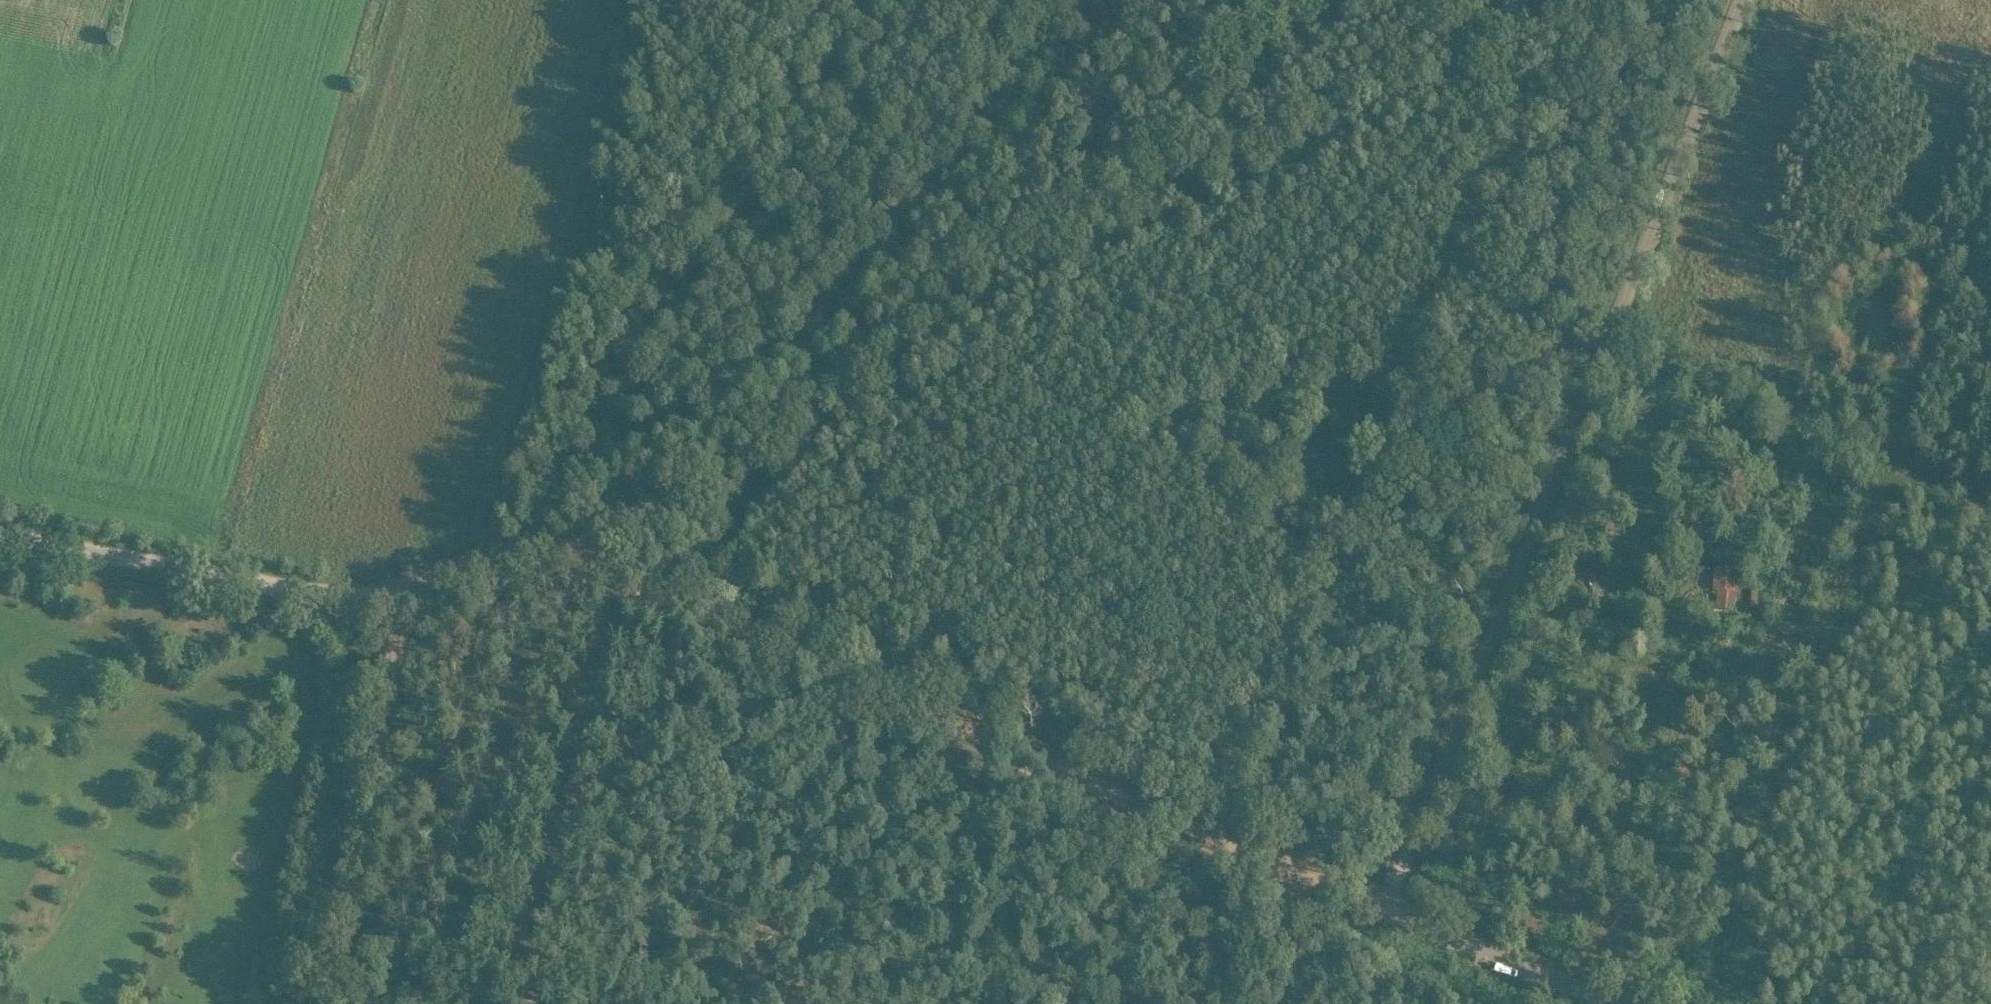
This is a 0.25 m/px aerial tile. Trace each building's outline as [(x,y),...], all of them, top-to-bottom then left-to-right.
[(1715,609),(1737,612),(1742,573),(1715,569),(1713,593),(1717,593),(1715,609)]
